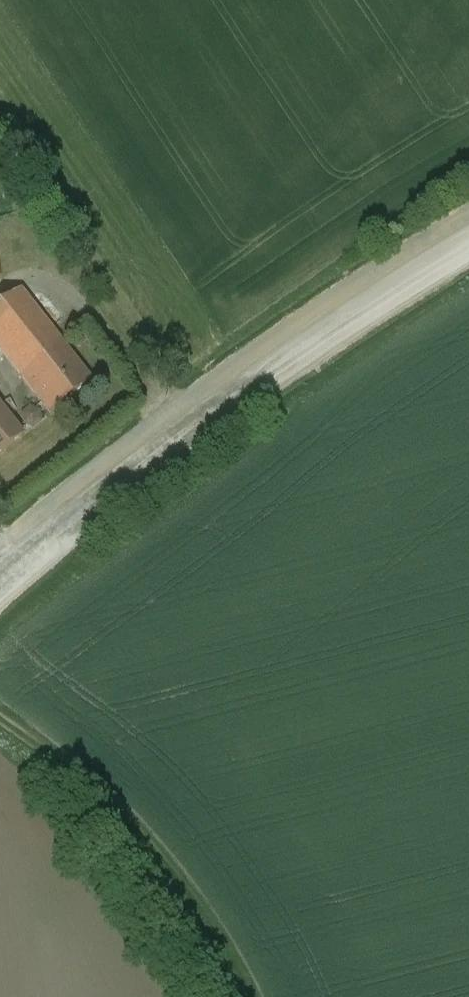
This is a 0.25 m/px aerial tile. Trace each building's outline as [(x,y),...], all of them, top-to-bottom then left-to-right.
[(21,290),(0,307),(0,348),(51,412),(92,380),(21,290)] [(0,405),(0,453),(23,435),(0,405)] [(41,420),(39,411),(31,408),(23,414),(25,423),(33,426),(41,420)]
